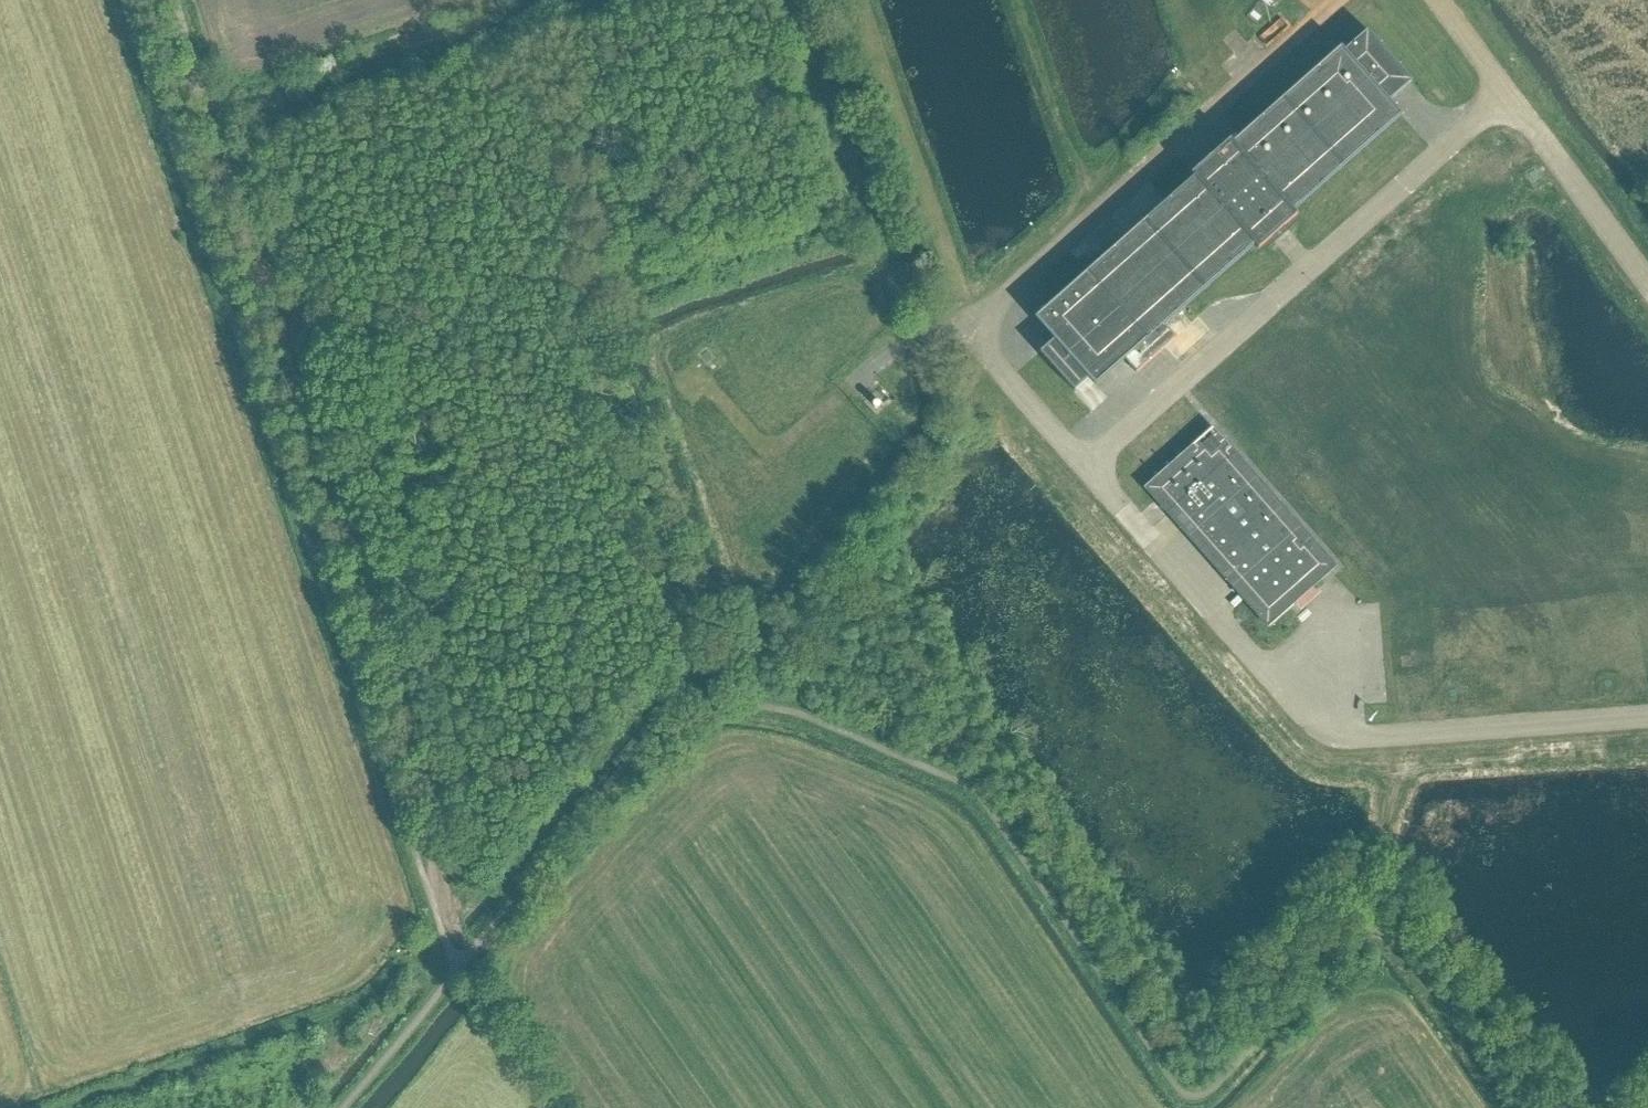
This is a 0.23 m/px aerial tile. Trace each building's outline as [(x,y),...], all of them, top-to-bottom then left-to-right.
[(1196,177),(1088,273),(1035,319),(1053,339),(1038,353),(1072,391),(1086,378),(1093,385),(1122,360),(1133,373),(1172,338),(1161,326),(1254,243),(1259,248),(1296,215),(1292,211),(1400,115),(1387,101),(1409,81),(1363,29),(1233,144),(1230,140),(1193,173),(1196,177)] [(1271,623),(1335,566),(1213,428),(1145,488),(1168,514),(1175,508),(1251,594),(1248,597),(1271,623)] [(1263,630),(1257,640),(1276,652),(1283,643),(1263,630)]
